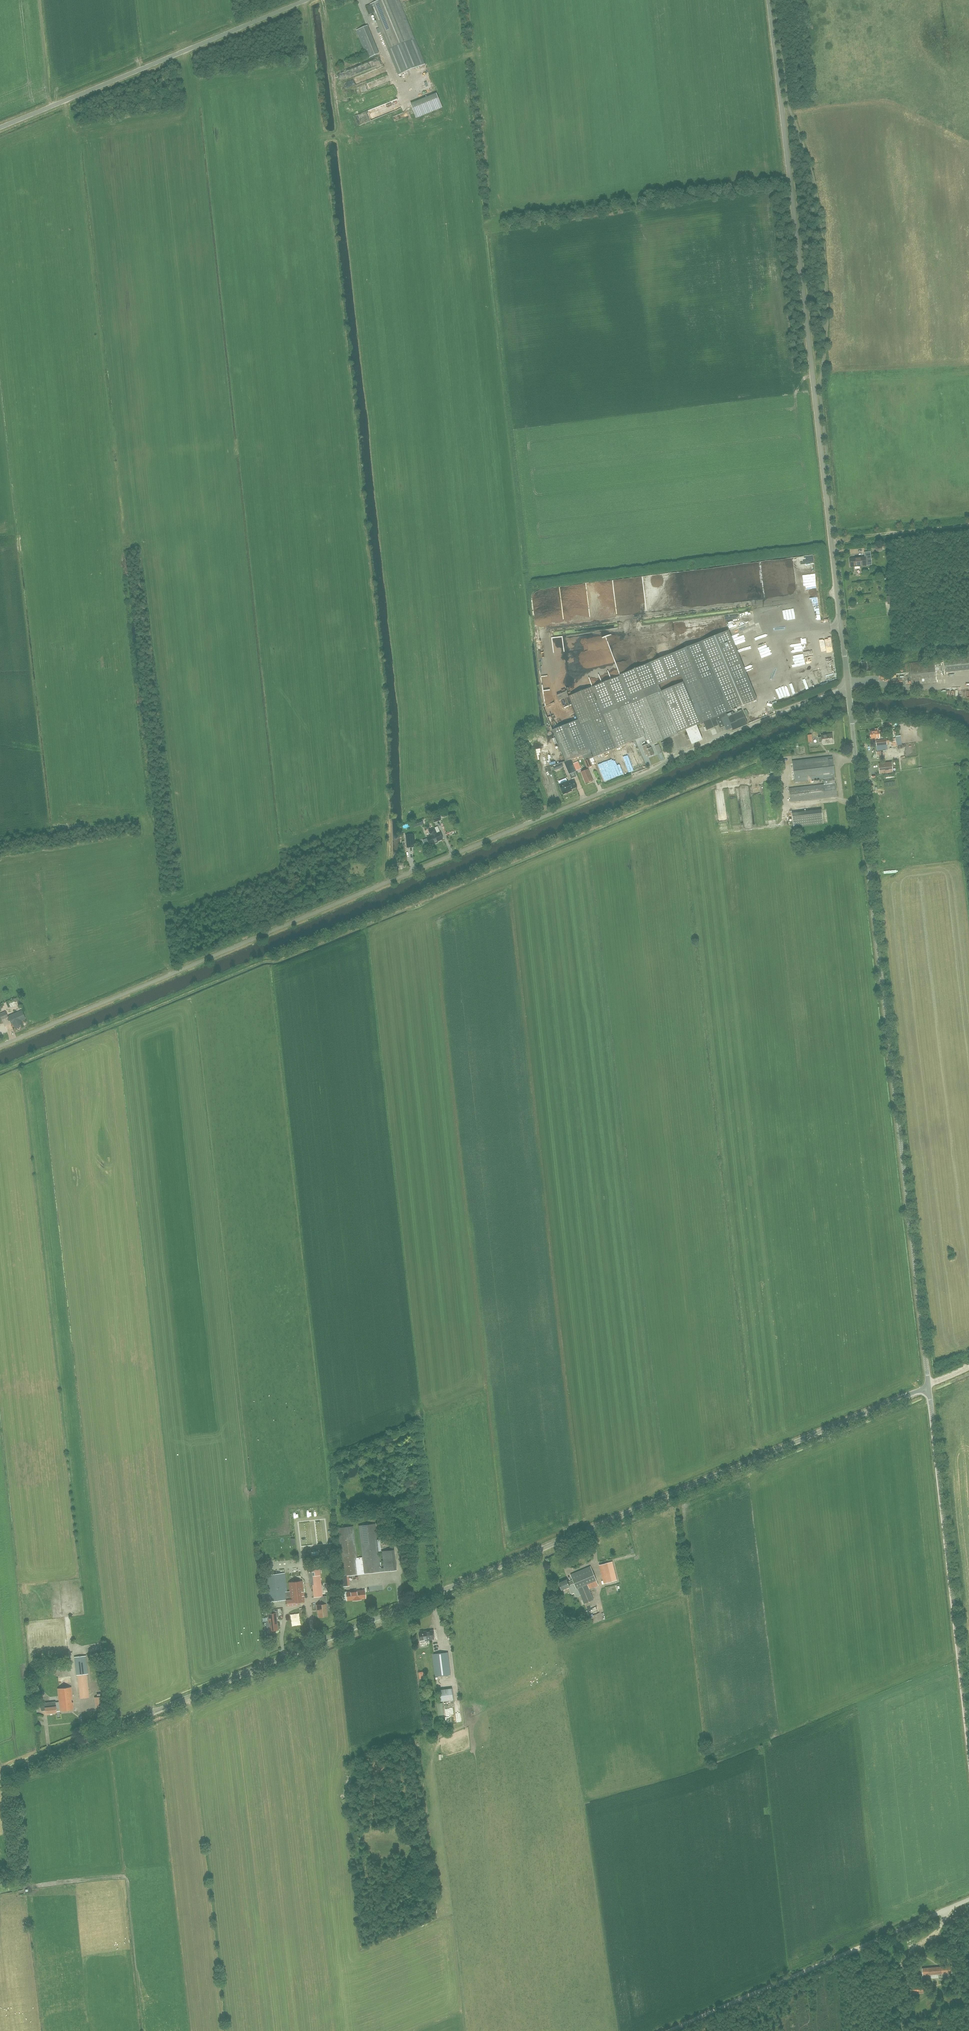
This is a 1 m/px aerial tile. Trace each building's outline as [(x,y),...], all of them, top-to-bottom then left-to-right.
[(399,0),(382,0),(370,5),(388,50),(398,75),(425,64),(415,39),(399,0)] [(368,26),(357,31),(368,59),(379,54),(368,26)] [(427,94),(410,100),(415,116),(435,108),(434,105),(433,106),(430,99),(429,100),(427,94)] [(397,98),(380,103),(383,112),(387,111),(386,108),(393,106),(392,102),(398,100),(397,98)] [(861,558),(850,559),(850,566),(855,566),(855,569),(860,568),(860,566),(872,565),(870,552),(864,553),(865,557),(861,558)] [(753,611),(766,608),(765,602),(752,605),(753,611)] [(750,621),(749,612),(732,613),(733,622),(750,621)] [(570,761),(582,756),(585,761),(589,759),(645,736),(646,741),(649,740),(651,745),(678,734),(678,732),(686,729),(692,744),(703,739),(696,725),(700,723),(703,721),(704,723),(701,724),(702,727),(705,726),(707,730),(719,725),(720,728),(725,726),(726,730),(732,727),(733,730),(748,724),(742,710),(733,714),(733,712),(727,715),(726,712),(757,699),(729,631),(620,676),(621,676),(593,688),(569,698),(567,693),(557,697),(559,702),(543,708),(566,763),(567,766),(572,764),(570,761)] [(968,670),(968,657),(944,660),(945,672),(968,670)] [(865,672),(871,671),(870,662),(868,662),(868,660),(861,660),(862,663),(863,669),(865,668),(865,672)] [(939,662),(934,663),(934,661),(909,663),(911,685),(936,682),(935,675),(940,674),(939,662)] [(801,673),(794,676),(796,683),(804,679),(801,673)] [(882,730),(879,730),(878,730),(878,728),(875,729),(875,731),(870,731),(871,742),(874,742),(875,741),(875,739),(881,738),(881,737),(883,737),(882,730)] [(822,744),(833,743),(832,734),(821,735),(822,737),(818,737),(819,742),(822,742),(822,744)] [(893,739),(893,741),(890,741),(891,744),(893,744),(893,746),(897,746),(901,745),(900,738),(896,739),(895,738),(893,739)] [(887,751),(887,743),(886,740),(876,741),(877,749),(882,748),(882,751),(887,751)] [(648,757),(654,755),(651,747),(650,748),(648,744),(642,746),(645,753),(647,753),(648,757)] [(791,801),(837,796),(836,783),(835,783),(834,777),(835,777),(833,759),(828,759),(828,757),(793,761),(795,782),(824,778),(824,784),(789,788),(791,801)] [(889,763),(879,764),(880,773),(886,772),(886,770),(890,770),(889,763)] [(572,764),(567,766),(566,766),(569,774),(575,772),(572,764)] [(586,783),(593,780),(588,769),(581,772),(586,783)] [(560,786),(564,794),(571,791),(571,789),(577,787),(574,781),(568,783),(567,781),(564,783),(564,785),(560,786)] [(824,824),(822,810),(792,813),(794,827),(824,824)] [(429,842),(430,845),(436,843),(435,842),(443,839),(443,838),(442,835),(441,836),(440,832),(437,833),(435,828),(429,830),(431,836),(427,837),(428,839),(427,839),(428,842),(429,842)] [(414,835),(406,835),(407,847),(415,846),(414,835)] [(13,1024),(15,1028),(16,1028),(19,1029),(20,1026),(21,1026),(19,1021),(25,1019),(21,1011),(9,1017),(9,1018),(8,1020),(11,1021),(12,1024),(13,1024)] [(363,1557),(357,1558),(353,1526),(337,1528),(342,1576),(341,1576),(342,1582),(348,1581),(347,1575),(380,1571),(378,1551),(380,1551),(379,1539),(377,1540),(375,1524),(359,1526),(363,1557)] [(384,1571),(396,1570),(394,1550),(382,1551),(384,1571)] [(604,1584),(607,1583),(617,1581),(612,1562),(599,1565),(604,1584)] [(316,1563),(308,1564),(309,1572),(309,1573),(314,1572),(315,1576),(311,1576),(312,1585),(314,1597),(319,1597),(323,1596),(319,1564),(316,1564),(316,1563)] [(568,1581),(567,1580),(559,1583),(562,1590),(569,1588),(571,1594),(574,1593),(576,1597),(581,1595),(584,1604),(594,1600),(587,1584),(596,1581),(590,1566),(571,1575),(572,1578),(573,1579),(568,1581)] [(285,1573),(264,1575),(267,1602),(273,1601),(277,1601),(286,1600),(287,1607),(299,1605),(298,1602),(304,1602),(303,1596),(303,1592),(302,1581),(289,1583),(290,1591),(287,1592),(285,1573)] [(365,1598),(364,1590),(347,1592),(347,1591),(343,1592),(344,1599),(347,1599),(347,1600),(355,1599),(355,1600),(361,1600),(361,1598),(365,1598)] [(325,1604),(316,1605),(317,1609),(318,1609),(319,1617),(327,1616),(325,1604)] [(268,1621),(266,1621),(267,1628),(267,1630),(270,1629),(270,1630),(277,1630),(277,1628),(278,1628),(278,1623),(277,1623),(276,1617),(279,1617),(278,1610),(270,1611),(270,1614),(268,1614),(268,1617),(267,1617),(268,1621)] [(426,1643),(425,1641),(435,1639),(433,1631),(423,1632),(423,1631),(419,1632),(420,1643),(426,1643)] [(435,1676),(451,1675),(448,1653),(433,1654),(435,1676)] [(87,1665),(86,1656),(74,1657),(76,1675),(78,1675),(80,1699),(89,1698),(89,1697),(86,1674),(88,1674),(87,1669),(88,1669),(87,1665)] [(59,1702),(55,1702),(40,1703),(41,1711),(45,1710),(46,1714),(56,1712),(56,1711),(60,1710),(60,1711),(73,1709),(73,1702),(71,1702),(71,1698),(72,1698),(71,1687),(58,1689),(59,1702)] [(441,1701),(454,1700),(452,1688),(440,1690),(441,1701)] [(952,1973),(952,1966),(923,1968),(923,1975),(952,1973)]
